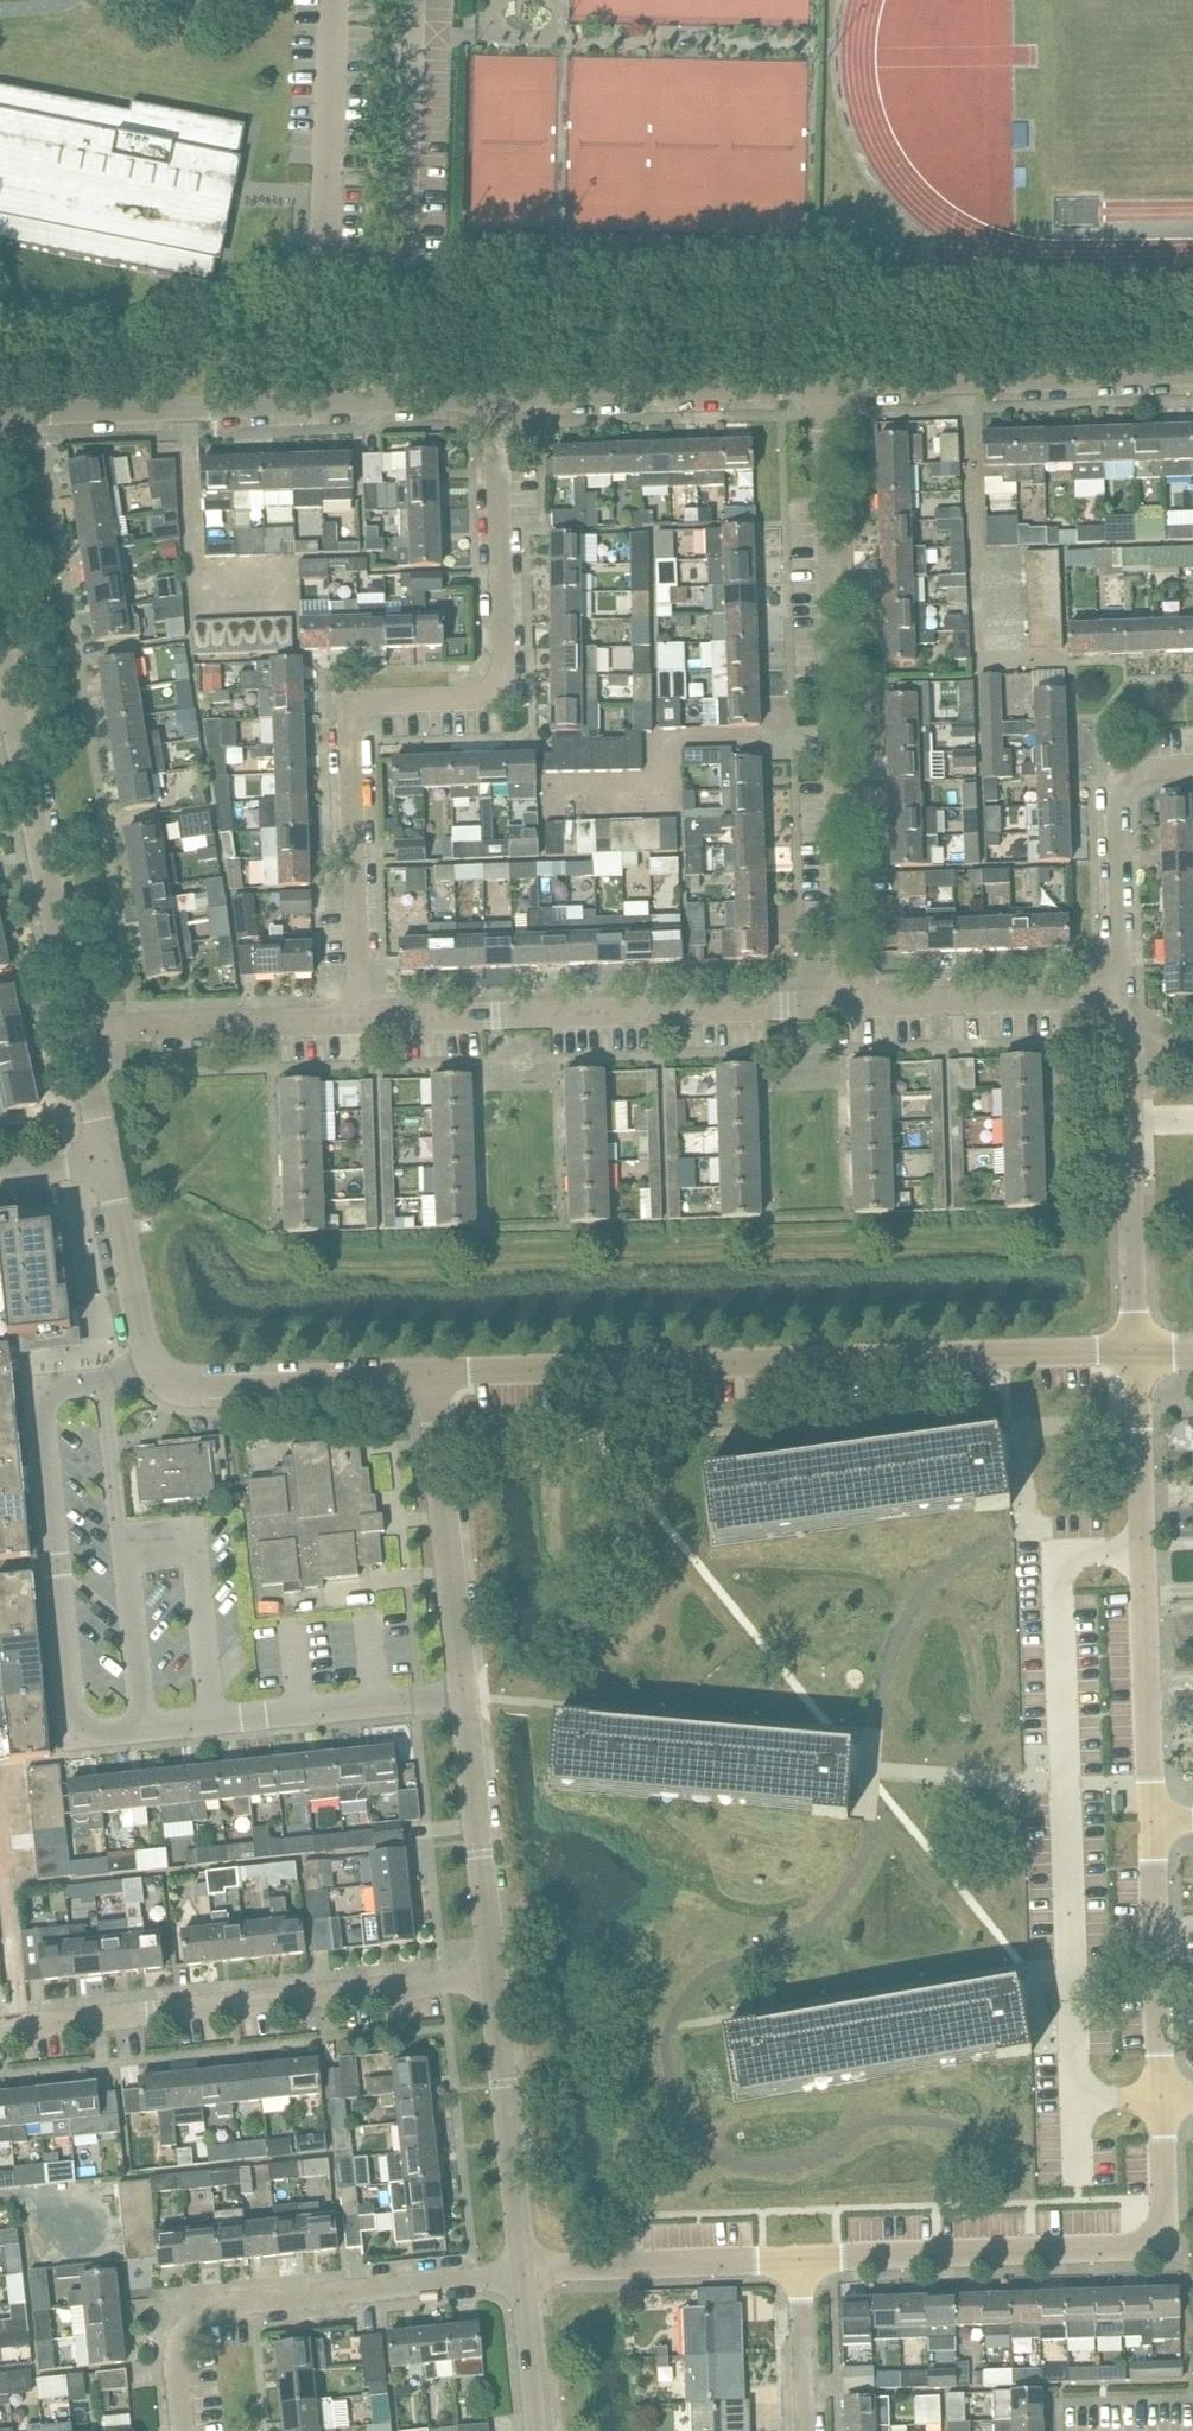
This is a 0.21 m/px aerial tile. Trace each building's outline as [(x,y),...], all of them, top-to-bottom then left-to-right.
[(212,283),(229,201),(225,200),(229,184),(236,186),(242,158),(239,157),(246,125),(132,102),(130,111),(0,85),(0,241),(212,283)] [(557,239),(543,239),(543,250),(557,250),(557,239)] [(1192,426),(1162,427),(1164,477),(1192,476),(1192,466),(1192,462),(1192,426)] [(1162,427),(1133,428),(1134,464),(1134,478),(1164,477),(1162,427)] [(1133,428),(1103,429),(1104,465),(1134,464),(1133,428)] [(1104,465),(1103,429),(1073,430),(1074,466),(1075,480),(1105,479),(1104,465)] [(1074,466),(1073,430),(1043,431),(1044,467),(1074,466)] [(1044,467),(1043,431),(1014,432),(1016,481),(1030,481),(1030,486),(1045,485),(1044,467)] [(1016,481),(1014,432),(984,433),(985,479),(1001,479),(1001,484),(1016,483),(1016,481)] [(941,464),(960,463),(959,434),(940,435),(941,464)] [(879,465),(908,465),(923,464),(922,435),(878,437),(879,465)] [(724,442),(724,472),(753,471),(752,441),(724,442)] [(724,442),(696,443),(697,484),(725,483),(724,472),(724,442)] [(696,443),(668,444),(669,485),(697,484),(696,443)] [(669,485),(668,444),(639,445),(640,486),(669,485)] [(640,486),(639,445),(612,446),(613,476),(626,475),(627,492),(640,491),(640,486)] [(613,476),(612,446),(584,447),(585,477),(613,476)] [(585,477),(584,447),(555,448),(556,478),(580,477),(581,510),(553,511),(553,528),(587,527),(585,494),(585,492),(585,477)] [(437,452),(407,453),(396,454),(397,482),(438,480),(437,452)] [(367,483),(379,482),(386,482),(385,454),(366,454),(367,483)] [(352,455),(322,456),(323,500),(353,499),(352,455)] [(322,456),(292,457),(293,504),(293,507),(323,506),(323,500),(322,456)] [(292,457),(262,458),(264,505),(293,504),(292,457)] [(149,459),(150,481),(176,480),(175,458),(149,459)] [(264,505),(262,458),(232,459),(234,510),(264,509),(264,505)] [(74,495),(108,489),(103,459),(69,465),(74,495)] [(234,510),(232,459),(202,460),(204,511),(234,510)] [(960,463),(941,464),(932,464),(932,477),(960,476),(960,463)] [(139,483),(150,481),(147,464),(136,465),(139,483)] [(909,493),(908,465),(879,465),(879,494),(909,493)] [(176,480),(150,481),(153,502),(160,500),(162,512),(176,510),(178,510),(176,480)] [(438,480),(397,482),(398,510),(439,509),(438,480)] [(379,482),(367,483),(368,510),(380,510),(379,482)] [(112,519),(108,489),(74,495),(78,524),(112,519)] [(597,493),(585,494),(587,527),(598,526),(597,493)] [(909,493),(879,494),(880,522),(910,521),(909,493)] [(698,522),(698,507),(683,507),(683,523),(698,522)] [(698,507),(698,522),(713,522),(713,507),(698,507)] [(726,522),(738,521),(738,508),(725,508),(726,522)] [(961,508),(935,509),(936,520),(961,519),(961,508)] [(440,537),(439,509),(398,510),(399,538),(440,537)] [(162,512),(164,525),(177,523),(176,510),(162,512)] [(630,511),(630,525),(641,524),(641,511),(630,511)] [(641,511),(641,524),(653,524),(653,511),(641,511)] [(1017,546),(1016,515),(987,516),(988,547),(1017,546)] [(112,519),(78,524),(83,553),(117,549),(112,519)] [(936,532),(962,531),(961,519),(936,520),(936,532)] [(1136,523),(1137,541),(1166,540),(1165,525),(1165,519),(1136,520),(1136,523)] [(911,549),(910,521),(880,522),(881,550),(911,549)] [(338,522),(325,523),(326,553),(363,552),(362,542),(339,542),(338,522)] [(164,525),(153,527),(155,541),(183,537),(181,523),(177,523),(164,525)] [(1106,524),(1106,527),(1107,543),(1137,541),(1136,523),(1106,524)] [(1165,525),(1166,540),(1192,539),(1192,525),(1165,525)] [(367,539),(382,538),(382,526),(367,527),(367,539)] [(1047,527),(1047,544),(1058,544),(1058,526),(1047,527)] [(1107,543),(1106,527),(1076,528),(1077,543),(1107,543)] [(753,528),(724,529),(707,530),(708,560),(725,559),(754,557),(753,528)] [(294,541),(295,541),(294,529),(265,530),(266,555),(295,554),(294,541)] [(266,555),(265,530),(236,531),(237,556),(266,555)] [(634,563),(650,563),(649,531),(633,532),(634,563)] [(551,563),(580,563),(580,535),(551,535),(551,563)] [(440,537),(399,538),(397,538),(397,548),(411,547),(411,566),(441,565),(440,537)] [(382,539),(382,538),(367,539),(368,552),(387,551),(386,539),(382,539)] [(176,540),(162,542),(165,559),(178,557),(176,540)] [(321,540),(295,541),(294,541),(295,554),(321,553),(321,540)] [(206,541),(207,556),(235,556),(235,541),(206,541)] [(966,546),(963,546),(952,547),(953,575),(966,574),(967,574),(966,546)] [(1179,547),(1180,566),(1192,566),(1192,546),(1179,547)] [(1179,547),(1151,548),(1152,563),(1151,563),(1151,567),(1180,566),(1179,547)] [(674,548),(656,549),(656,560),(675,560),(674,548)] [(1123,563),(1122,548),(1095,549),(1096,564),(1096,572),(1124,571),(1123,563)] [(1152,563),(1151,548),(1122,548),(1123,563),(1151,563),(1152,563)] [(121,578),(117,549),(83,553),(87,583),(121,578)] [(912,576),(911,549),(881,550),(882,578),(912,576)] [(1096,564),(1095,549),(1065,550),(1066,565),(1096,564)] [(1027,568),(1060,567),(1059,550),(1026,551),(1027,568)] [(755,585),(754,557),(725,559),(726,586),(755,585)] [(355,559),(345,560),(346,574),(355,573),(355,559)] [(367,559),(355,559),(355,573),(367,573),(367,559)] [(675,560),(656,560),(657,588),(672,587),(675,587),(675,560)] [(328,561),(300,562),(300,579),(328,578),(328,561)] [(580,591),(580,563),(551,563),(551,591),(580,591)] [(650,591),(650,563),(634,563),(634,591),(650,591)] [(1061,583),(1060,567),(1027,568),(1027,584),(1061,583)] [(416,590),(442,589),(441,572),(416,573),(416,590)] [(411,573),(401,574),(402,589),(412,589),(411,573)] [(952,575),(937,575),(938,588),(948,588),(966,587),(966,574),(953,575),(952,575)] [(159,601),(182,597),(185,597),(181,576),(155,581),(159,601)] [(913,605),(912,576),(882,578),(883,606),(913,605)] [(121,578),(87,583),(92,612),(126,607),(121,578)] [(1061,583),(1027,584),(1028,600),(1061,599),(1061,583)] [(755,585),(726,586),(711,586),(712,614),(727,614),(756,613),(755,585)] [(672,587),(657,588),(657,616),(673,616),(672,587)] [(580,619),(580,591),(551,591),(551,619),(580,619)] [(650,591),(634,591),(634,619),(650,619),(650,591)] [(182,597),(159,601),(153,602),(157,622),(167,620),(185,617),(186,617),(182,597)] [(1061,599),(1028,600),(1028,616),(1062,615),(1061,599)] [(913,605),(883,606),(884,633),(914,632),(913,605)] [(133,606),(126,607),(92,612),(97,642),(141,635),(138,616),(134,616),(133,606)] [(386,647),(385,617),(385,608),(357,609),(357,618),(358,648),(386,647)] [(757,641),(756,613),(727,614),(728,643),(757,641)] [(1062,615),(1028,616),(1029,632),(1062,631),(1062,615)] [(413,616),(385,617),(386,647),(414,646),(413,616)] [(443,616),(413,616),(414,646),(444,645),(443,616)] [(946,631),(969,630),(969,616),(945,616),(946,631)] [(275,618),(276,652),(293,651),(291,617),(275,618)] [(258,618),(242,619),(243,653),(259,652),(258,618)] [(275,618),(258,618),(259,652),(276,652),(275,618)] [(357,618),(329,619),(330,649),(358,648),(357,618)] [(243,653),(242,619),(225,620),(226,653),(243,653)] [(330,649),(329,619),(302,620),(303,650),(330,649)] [(580,619),(551,619),(552,648),(581,647),(580,619)] [(651,647),(650,619),(634,619),(635,646),(651,647)] [(210,654),(209,620),(192,621),(193,655),(210,654)] [(226,653),(225,620),(209,620),(210,654),(226,653)] [(1183,651),(1182,621),(1154,622),(1155,652),(1183,651)] [(1182,621),(1183,651),(1192,651),(1192,621),(1182,621)] [(1154,622),(1126,623),(1127,653),(1155,652),(1154,622)] [(1127,653),(1126,623),(1098,624),(1099,654),(1127,653)] [(1099,654),(1098,624),(1069,626),(1070,655),(1099,654)] [(970,659),(969,630),(946,631),(946,632),(954,632),(955,660),(970,659)] [(1062,631),(1029,632),(1029,649),(1063,648),(1062,631)] [(915,661),(914,632),(884,633),(885,662),(915,661)] [(757,641),(728,643),(699,644),(700,671),(710,671),(758,668),(757,641)] [(670,645),(657,645),(658,673),(671,673),(670,645)] [(651,675),(651,647),(635,646),(635,675),(651,675)] [(598,647),(581,647),(552,648),(552,674),(598,675),(598,647)] [(104,693),(139,687),(134,657),(100,663),(104,693)] [(302,660),(272,661),(260,661),(260,672),(242,673),(242,691),(273,690),(303,689),(302,660)] [(222,665),(203,666),(204,676),(222,675),(222,665)] [(759,697),(758,668),(710,671),(711,699),(721,699),(759,697)] [(671,673),(658,673),(659,701),(672,700),(671,673)] [(599,703),(598,675),(552,674),(552,704),(599,703)] [(981,698),(1000,698),(999,674),(980,675),(981,698)] [(204,692),(223,691),(222,675),(204,676),(204,692)] [(628,676),(609,675),(609,684),(628,685),(628,676)] [(652,702),(651,675),(635,675),(636,702),(652,702)] [(176,681),(180,711),(195,709),(191,679),(176,681)] [(972,719),(971,681),(958,681),(960,720),(972,719)] [(898,683),(898,697),(887,697),(888,726),(930,724),(929,682),(898,683)] [(143,717),(139,687),(104,693),(109,722),(143,717)] [(303,689),(273,690),(274,718),(304,716),(303,689)] [(204,692),(204,704),(230,703),(230,691),(223,691),(204,692)] [(1036,721),(1066,720),(1065,691),(1035,692),(1036,721)] [(760,725),(759,697),(721,699),(722,726),(760,725)] [(1000,698),(981,698),(981,722),(1001,722),(1000,698)] [(681,701),(660,703),(661,729),(681,728),(681,701)] [(599,732),(599,703),(552,704),(552,732),(599,732)] [(305,744),(304,716),(274,718),(275,745),(305,744)] [(143,717),(109,722),(114,751),(148,746),(143,717)] [(183,722),(186,740),(200,737),(197,719),(183,722)] [(208,748),(227,747),(225,747),(224,719),(204,720),(208,748)] [(1066,720),(1036,721),(1016,721),(1016,735),(1037,734),(1037,748),(1067,747),(1066,720)] [(1001,750),(1001,722),(981,722),(982,751),(1001,750)] [(931,752),(930,724),(888,726),(889,754),(931,752)] [(973,739),(973,728),(951,729),(951,739),(973,739)] [(641,730),(636,731),(625,731),(625,738),(625,770),(639,770),(642,770),(641,730)] [(625,738),(608,739),(609,771),(625,770),(625,738)] [(561,771),(560,739),(552,739),(552,753),(542,754),(542,772),(561,771)] [(576,739),(560,739),(561,771),(577,771),(576,739)] [(592,739),(576,739),(577,771),(593,771),(592,739)] [(609,771),(608,739),(592,739),(593,771),(609,771)] [(162,744),(148,746),(114,751),(118,780),(152,775),(166,773),(162,744)] [(305,744),(275,745),(259,745),(260,760),(276,759),(276,773),(306,772),(305,744)] [(228,747),(227,747),(208,748),(213,775),(229,775),(228,747)] [(723,790),(762,789),(761,761),(732,761),(732,747),(682,749),(682,766),(722,764),(723,790)] [(1037,748),(1037,762),(1019,763),(1019,777),(1038,776),(1068,775),(1067,747),(1037,748)] [(979,750),(957,751),(958,769),(980,768),(979,750)] [(1001,750),(982,751),(983,778),(1002,777),(1001,750)] [(931,752),(889,754),(889,782),(919,781),(932,780),(931,752)] [(188,770),(201,767),(199,754),(186,756),(188,770)] [(535,754),(506,755),(507,784),(536,783),(535,754)] [(506,755),(479,756),(480,799),(492,799),(492,785),(507,784),(506,755)] [(480,799),(479,756),(450,757),(451,787),(452,799),(479,798),(479,799),(480,799)] [(451,787),(450,757),(422,758),(423,788),(451,787)] [(423,788),(422,758),(394,759),(395,797),(424,796),(423,788)] [(307,800),(306,772),(276,773),(277,801),(307,800)] [(233,774),(229,775),(213,775),(217,803),(233,802),(233,774)] [(152,775),(118,780),(123,811),(157,805),(152,775)] [(1069,803),(1068,775),(1038,776),(1039,804),(1069,803)] [(919,781),(889,782),(890,810),(920,808),(919,781)] [(962,807),(978,806),(977,784),(962,785),(962,807)] [(203,788),(191,790),(193,806),(205,804),(203,788)] [(762,789),(723,790),(723,807),(680,809),(681,820),(686,819),(763,817),(762,789)] [(984,801),(998,801),(997,789),(984,789),(984,801)] [(1192,827),(1192,798),(1161,799),(1162,828),(1192,827)] [(307,800),(277,801),(263,801),(264,830),(308,828),(307,800)] [(234,803),(233,802),(217,803),(222,831),(234,831),(237,831),(234,803)] [(1069,803),(1039,804),(1024,805),(1025,833),(1070,831),(1069,803)] [(510,840),(492,841),(491,805),(481,805),(482,841),(483,858),(511,857),(510,840)] [(979,834),(978,806),(962,807),(964,835),(979,834)] [(986,834),(996,834),(996,806),(985,806),(986,834)] [(936,808),(920,808),(890,810),(891,838),(937,836),(936,808)] [(216,834),(213,810),(180,815),(183,838),(216,834)] [(764,844),(763,817),(686,819),(687,847),(704,847),(704,838),(725,837),(724,830),(734,830),(734,846),(764,844)] [(660,852),(659,818),(643,819),(644,852),(660,852)] [(659,818),(660,852),(678,851),(676,818),(659,818)] [(627,819),(611,820),(612,853),(622,853),(628,853),(627,819)] [(643,819),(627,819),(628,853),(638,853),(644,852),(643,819)] [(611,820),(595,821),(596,854),(612,853),(611,820)] [(579,855),(578,821),(562,822),(563,855),(579,855)] [(596,854),(595,821),(578,821),(579,855),(596,854)] [(563,855),(562,822),(545,822),(546,856),(563,855)] [(130,861),(165,856),(160,826),(126,831),(130,861)] [(510,840),(511,857),(539,856),(538,827),(510,828),(510,840)] [(1192,827),(1162,828),(1163,855),(1192,854),(1192,827)] [(308,828),(264,830),(265,858),(309,856),(308,828)] [(425,829),(413,830),(414,842),(421,841),(425,841),(425,829)] [(234,831),(222,831),(226,859),(241,858),(237,858),(234,831)] [(1071,860),(1070,831),(1025,833),(1026,861),(1071,860)] [(980,864),(979,834),(964,835),(965,865),(980,864)] [(996,834),(986,834),(986,846),(987,863),(1000,863),(1000,845),(999,845),(998,834),(996,834)] [(937,836),(891,838),(892,866),(933,865),(933,851),(938,850),(937,836)] [(454,838),(442,838),(443,859),(455,859),(454,846),(454,842),(454,838)] [(425,841),(421,841),(414,842),(397,842),(398,861),(426,860),(425,841)] [(766,873),(764,844),(734,846),(735,874),(766,873)] [(454,846),(455,859),(479,858),(479,846),(454,846)] [(704,847),(687,847),(688,874),(705,874),(704,847)] [(220,860),(219,848),(198,851),(200,862),(220,860)] [(628,853),(622,853),(622,857),(622,867),(639,867),(638,853),(628,853)] [(1192,854),(1163,855),(1163,883),(1192,881),(1192,854)] [(165,856),(130,861),(135,890),(169,885),(165,856)] [(310,885),(309,856),(265,858),(266,886),(310,885)] [(595,857),(596,861),(596,876),(622,875),(622,867),(622,857),(595,857)] [(241,858),(226,859),(232,891),(246,890),(241,858)] [(655,874),(681,874),(681,859),(654,859),(655,874)] [(596,876),(596,861),(567,862),(567,877),(596,876)] [(567,877),(567,862),(540,863),(540,877),(567,877)] [(540,877),(540,863),(511,864),(511,878),(540,877)] [(483,864),(455,865),(456,880),(484,879),(483,864)] [(511,864),(483,864),(484,879),(511,878),(511,864)] [(456,880),(455,865),(438,866),(439,880),(456,880)] [(428,890),(427,868),(408,869),(408,891),(428,890)] [(1050,868),(1038,869),(1039,883),(1050,883),(1050,868)] [(1038,869),(1026,869),(1027,897),(1039,897),(1039,883),(1038,869)] [(982,883),(982,870),(969,871),(969,884),(982,883)] [(982,870),(982,883),(996,883),(996,870),(982,870)] [(927,885),(926,871),(898,872),(898,897),(927,896),(927,885)] [(953,871),(926,871),(927,885),(953,884),(953,871)] [(767,901),(766,873),(735,874),(736,902),(767,901)] [(700,886),(699,875),(686,876),(686,887),(700,886)] [(211,909),(229,906),(224,877),(206,879),(211,909)] [(1163,883),(1164,911),(1192,910),(1192,881),(1163,883)] [(169,885),(135,890),(140,920),(174,915),(169,885)] [(284,914),(311,913),(310,888),(283,889),(284,914)] [(531,908),(539,908),(538,888),(530,889),(531,908)] [(282,892),(268,893),(268,907),(283,906),(282,892)] [(260,936),(255,894),(236,896),(241,938),(260,936)] [(768,928),(767,901),(736,902),(737,929),(768,928)] [(971,920),(955,921),(956,951),(985,950),(983,920),(984,920),(984,901),(970,901),(971,920)] [(648,902),(624,903),(625,922),(649,921),(648,902)] [(691,931),(707,930),(706,903),(690,904),(691,931)] [(229,906),(211,909),(215,938),(220,938),(234,936),(229,906)] [(528,936),(514,936),(515,966),(543,965),(541,910),(527,911),(528,936)] [(555,910),(541,910),(543,965),(571,964),(569,924),(556,924),(555,910)] [(956,951),(955,921),(955,910),(927,911),(927,922),(928,952),(956,951)] [(1164,911),(1165,939),(1192,938),(1192,910),(1164,911)] [(582,923),(569,924),(571,964),(599,963),(598,923),(598,914),(582,914),(582,923)] [(174,915),(140,920),(144,949),(178,943),(174,915)] [(1040,918),(1041,948),(1069,947),(1068,917),(1040,918)] [(1041,948),(1040,918),(1012,919),(1013,949),(1041,948)] [(1012,919),(984,920),(983,920),(985,950),(1013,949),(1012,919)] [(682,960),(681,930),(681,920),(653,921),(655,961),(682,960)] [(649,921),(625,922),(627,962),(655,961),(653,921),(649,921)] [(625,922),(598,923),(599,963),(627,962),(625,922)] [(928,952),(927,922),(899,923),(899,924),(900,944),(900,953),(928,952)] [(899,924),(884,925),(885,945),(900,944),(899,924)] [(513,926),(486,927),(488,967),(515,966),(514,936),(513,926)] [(488,967),(486,927),(457,928),(459,968),(488,967)] [(459,968),(457,928),(430,929),(430,939),(432,969),(459,968)] [(768,928),(737,929),(722,929),(723,959),(769,957),(768,928)] [(707,930),(691,931),(691,948),(707,947),(707,930)] [(239,966),(234,936),(220,938),(225,968),(239,966)] [(0,937),(0,968),(10,966),(3,937),(0,937)] [(1165,939),(1166,967),(1192,966),(1192,938),(1165,939)] [(432,969),(430,939),(401,941),(402,970),(432,969)] [(191,941),(178,943),(144,949),(149,979),(183,974),(180,960),(194,958),(191,941)] [(312,944),(283,945),(284,974),(313,973),(312,944)] [(284,974),(283,945),(255,946),(256,975),(284,974)] [(1166,967),(1167,996),(1192,995),(1192,966),(1166,967)] [(0,990),(0,1020),(20,1016),(14,987),(0,990)] [(0,1020),(0,1051),(26,1045),(20,1016),(0,1020)] [(26,1045),(0,1051),(0,1081),(32,1074),(26,1045)] [(1003,1088),(1041,1087),(1040,1057),(1002,1059),(1003,1088)] [(950,1090),(974,1089),(973,1060),(949,1061),(950,1090)] [(931,1091),(944,1090),(943,1061),(930,1061),(931,1091)] [(851,1094),(890,1092),(889,1062),(850,1064),(851,1094)] [(718,1098),(757,1097),(756,1067),(717,1068),(718,1098)] [(647,1100),(658,1100),(657,1070),(646,1071),(647,1100)] [(666,1100),(677,1100),(675,1070),(664,1070),(666,1100)] [(567,1103),(605,1102),(604,1072),(566,1073),(567,1103)] [(0,1081),(0,1117),(8,1116),(7,1111),(38,1104),(32,1074),(0,1081)] [(434,1108),(472,1106),(471,1077),(433,1078),(434,1108)] [(381,1109),(392,1109),(391,1079),(380,1080),(381,1109)] [(363,1110),(374,1110),(373,1080),(362,1080),(363,1110)] [(282,1113),(320,1112),(319,1082),(281,1083),(282,1113)] [(1042,1117),(1041,1087),(1003,1088),(1004,1118),(1042,1117)] [(974,1091),(974,1089),(950,1090),(951,1120),(962,1120),(961,1091),(974,1091)] [(944,1090),(931,1091),(932,1120),(945,1120),(944,1090)] [(891,1122),(890,1092),(851,1094),(852,1123),(891,1122)] [(758,1127),(757,1097),(718,1098),(719,1128),(758,1127)] [(658,1100),(647,1100),(648,1130),(659,1130),(658,1100)] [(677,1100),(666,1100),(667,1130),(678,1129),(677,1100)] [(605,1102),(567,1103),(568,1133),(606,1131),(605,1102)] [(472,1106),(434,1108),(435,1137),(473,1136),(472,1106)] [(392,1109),(381,1109),(382,1139),(393,1139),(392,1109)] [(374,1110),(363,1110),(364,1140),(375,1139),(374,1110)] [(321,1141),(320,1112),(282,1113),(283,1143),(321,1141)] [(1043,1147),(1042,1117),(1004,1118),(1005,1148),(1043,1147)] [(945,1120),(932,1120),(933,1150),(946,1150),(945,1120)] [(962,1120),(951,1120),(952,1150),(963,1149),(962,1120)] [(891,1122),(852,1123),(853,1153),(892,1152),(891,1122)] [(759,1156),(758,1127),(719,1128),(721,1158),(759,1156)] [(679,1159),(678,1129),(667,1130),(668,1159),(679,1159)] [(659,1130),(648,1130),(649,1160),(660,1159),(659,1130)] [(607,1161),(606,1131),(568,1133),(569,1163),(607,1161)] [(473,1136),(435,1137),(436,1167),(474,1166),(473,1136)] [(375,1139),(364,1140),(365,1170),(376,1169),(375,1139)] [(400,1139),(393,1139),(382,1139),(383,1169),(394,1169),(401,1168),(400,1139)] [(322,1171),(321,1141),(283,1143),(284,1172),(322,1171)] [(1044,1176),(1043,1147),(1005,1148),(1006,1178),(1044,1176)] [(963,1149),(952,1150),(953,1180),(964,1179),(963,1149)] [(946,1150),(933,1150),(934,1180),(947,1180),(946,1150)] [(892,1152),(853,1153),(854,1183),(893,1181),(892,1152)] [(759,1156),(721,1158),(722,1187),(760,1186),(759,1156)] [(660,1159),(649,1160),(650,1189),(661,1189),(660,1159)] [(679,1159),(668,1159),(669,1189),(680,1189),(679,1159)] [(607,1161),(569,1163),(570,1192),(608,1191),(607,1161)] [(474,1166),(436,1167),(437,1197),(475,1196),(474,1166)] [(376,1169),(365,1170),(366,1199),(377,1199),(376,1169)] [(394,1169),(383,1169),(384,1199),(395,1198),(394,1169)] [(323,1201),(322,1171),(284,1172),(285,1202),(323,1201)] [(1044,1176),(1006,1178),(1007,1207),(1045,1206),(1044,1176)] [(964,1179),(953,1180),(954,1210),(965,1209),(964,1179)] [(947,1180),(934,1180),(935,1210),(948,1210),(947,1180)] [(894,1211),(893,1181),(854,1183),(855,1213),(894,1211)] [(760,1186),(722,1187),(723,1217),(761,1216),(760,1186)] [(662,1219),(661,1189),(650,1189),(651,1219),(662,1219)] [(680,1189),(669,1189),(671,1219),(682,1218),(680,1189)] [(609,1221),(608,1191),(570,1192),(571,1222),(609,1221)] [(476,1225),(475,1196),(437,1197),(438,1226),(476,1225)] [(395,1198),(384,1199),(385,1229),(396,1228),(395,1219),(395,1198)] [(377,1199),(366,1199),(366,1229),(378,1229),(377,1199)] [(323,1201),(285,1202),(286,1232),(324,1231),(323,1201)] [(10,1347),(10,1344),(18,1344),(18,1345),(28,1345),(73,1340),(64,1252),(61,1226),(22,1230),(20,1217),(0,1219),(0,1348),(10,1347)] [(414,1218),(395,1219),(396,1228),(415,1227),(414,1218)] [(13,1379),(10,1347),(0,1348),(0,1380),(13,1379)] [(0,1380),(0,1409),(16,1408),(13,1379),(0,1380)] [(19,1440),(16,1408),(0,1409),(0,1442),(19,1440)] [(383,1564),(380,1536),(380,1532),(385,1532),(383,1514),(378,1515),(376,1495),(372,1495),(369,1468),(363,1469),(360,1444),(329,1448),(328,1442),(316,1443),(315,1434),(304,1435),(305,1444),(292,1446),(293,1456),(283,1457),(284,1468),(273,1469),(274,1478),(248,1481),(252,1514),(246,1514),(253,1578),(262,1577),(263,1586),(284,1584),(284,1585),(283,1585),(284,1593),(302,1591),(301,1588),(323,1586),(323,1580),(359,1576),(358,1567),(383,1564)] [(22,1468),(19,1440),(0,1442),(0,1470),(22,1468)] [(140,1503),(216,1496),(212,1455),(222,1454),(222,1459),(224,1459),(222,1440),(221,1440),(221,1443),(135,1451),(140,1503)] [(737,1469),(703,1474),(712,1536),(975,1499),(977,1511),(1011,1507),(1005,1467),(1004,1467),(1001,1442),(739,1479),(737,1469)] [(25,1498),(22,1468),(0,1470),(0,1500),(25,1498)] [(28,1528),(25,1498),(0,1500),(0,1531),(28,1528)] [(8,1559),(31,1557),(28,1528),(0,1531),(0,1560),(8,1559)] [(36,1606),(33,1576),(10,1578),(0,1579),(0,1609),(36,1606)] [(0,1609),(0,1640),(39,1636),(36,1606),(0,1609)] [(42,1666),(39,1636),(0,1640),(0,1670),(42,1666)] [(45,1696),(42,1666),(0,1670),(0,1700),(45,1696)] [(2,1730),(48,1726),(45,1696),(0,1700),(0,1730),(2,1730)] [(556,1716),(550,1779),(815,1802),(814,1815),(848,1818),(851,1777),(853,1753),(589,1730),(590,1719),(556,1716)] [(0,1730),(0,1761),(26,1759),(52,1756),(48,1726),(2,1730),(0,1730)] [(394,1747),(364,1750),(368,1784),(398,1781),(394,1747)] [(364,1750),(334,1753),(339,1798),(340,1803),(369,1800),(368,1784),(364,1750)] [(339,1798),(334,1753),(305,1757),(308,1791),(309,1791),(310,1801),(339,1798)] [(308,1791),(305,1757),(276,1760),(279,1794),(308,1791)] [(276,1760),(246,1763),(250,1797),(279,1794),(276,1760)] [(250,1797),(246,1763),(217,1766),(220,1800),(235,1798),(237,1816),(251,1815),(250,1797)] [(62,1781),(60,1765),(27,1768),(29,1784),(62,1781)] [(217,1766),(187,1769),(191,1803),(192,1818),(207,1817),(206,1802),(220,1800),(217,1766)] [(187,1769),(158,1772),(161,1806),(191,1803),(187,1769)] [(158,1772),(129,1775),(132,1809),(134,1828),(149,1826),(147,1808),(161,1806),(158,1772)] [(129,1775),(99,1779),(103,1813),(132,1809),(129,1775)] [(103,1813),(99,1779),(69,1782),(73,1816),(88,1814),(89,1831),(104,1829),(103,1813)] [(63,1796),(62,1781),(29,1784),(30,1800),(63,1796)] [(63,1796),(30,1800),(32,1816),(65,1812),(63,1796)] [(67,1828),(65,1812),(32,1816),(34,1832),(67,1828)] [(402,1822),(372,1825),(372,1830),(374,1846),(404,1843),(404,1840),(402,1824),(402,1822)] [(254,1843),(256,1859),(274,1857),(272,1827),(253,1829),(254,1843)] [(68,1844),(67,1828),(34,1832),(35,1847),(68,1844)] [(372,1830),(343,1833),(345,1850),(374,1847),(374,1846),(372,1830)] [(345,1850),(343,1833),(313,1836),(315,1853),(345,1850)] [(313,1836),(284,1839),(286,1856),(315,1853),(313,1836)] [(227,1862),(226,1853),(210,1855),(209,1841),(195,1842),(196,1850),(197,1864),(227,1862)] [(256,1859),(254,1843),(226,1845),(226,1853),(227,1862),(256,1859)] [(68,1844),(35,1847),(37,1863),(70,1860),(68,1844)] [(197,1864),(196,1850),(185,1850),(187,1865),(197,1864)] [(167,1851),(137,1854),(139,1870),(168,1867),(167,1851)] [(374,1884),(408,1881),(405,1851),(371,1855),(374,1884)] [(139,1870),(137,1854),(107,1857),(109,1873),(139,1870)] [(109,1873),(107,1857),(78,1860),(79,1876),(109,1873)] [(71,1876),(70,1860),(37,1863),(39,1879),(71,1876)] [(306,1891),(323,1889),(320,1861),(303,1863),(306,1891)] [(278,1864),(266,1866),(267,1877),(268,1887),(281,1885),(280,1881),(278,1864)] [(266,1866),(236,1869),(237,1880),(267,1877),(266,1866)] [(237,1880),(236,1869),(207,1872),(208,1883),(209,1895),(226,1893),(226,1890),(238,1889),(237,1880)] [(124,1880),(125,1894),(126,1906),(142,1904),(140,1879),(124,1880)] [(125,1894),(124,1880),(94,1883),(95,1897),(125,1894)] [(408,1881),(374,1884),(377,1913),(411,1910),(408,1881)] [(94,1883),(64,1887),(66,1900),(95,1897),(94,1883)] [(208,1883),(195,1885),(196,1896),(209,1895),(208,1883)] [(328,1889),(323,1889),(306,1891),(309,1920),(331,1918),(328,1889)] [(302,1918),(287,1920),(284,1896),(269,1898),(272,1922),(275,1956),(306,1952),(302,1918)] [(411,1910),(377,1913),(381,1944),(415,1941),(411,1910)] [(242,1925),(228,1926),(226,1912),(212,1914),(213,1928),(217,1962),(246,1959),(242,1925)] [(160,1934),(147,1935),(145,1918),(127,1920),(132,1971),(163,1968),(160,1934)] [(334,1950),(331,1918),(309,1920),(312,1952),(334,1950)] [(132,1971),(127,1920),(98,1923),(100,1940),(103,1974),(132,1971)] [(272,1922),(242,1925),(246,1959),(275,1956),(272,1922)] [(73,1977),(70,1943),(68,1927),(21,1931),(24,1960),(42,1958),(44,1980),(73,1977)] [(217,1962),(213,1928),(183,1931),(186,1965),(217,1962)] [(100,1940),(70,1943),(73,1977),(103,1974),(100,1940)] [(757,2025),(723,2031),(733,2092),(995,2047),(997,2059),(1031,2053),(1024,2013),(1023,2013),(1019,1989),(758,2035),(757,2025)] [(318,2060),(288,2063),(291,2097),(321,2094),(318,2060)] [(381,2095),(430,2090),(427,2060),(393,2063),(395,2078),(368,2080),(370,2096),(381,2095)] [(291,2097),(288,2063),(258,2066),(262,2100),(291,2097)] [(258,2066),(229,2069),(232,2103),(262,2100),(258,2066)] [(333,2100),(348,2098),(344,2067),(330,2069),(333,2100)] [(232,2103),(229,2069),(199,2072),(203,2106),(232,2103)] [(203,2106),(199,2072),(170,2075),(175,2126),(192,2124),(190,2108),(203,2106)] [(175,2126),(170,2075),(140,2079),(141,2089),(123,2091),(126,2114),(159,2111),(161,2128),(175,2126)] [(66,2086),(71,2137),(88,2135),(86,2119),(119,2115),(116,2091),(98,2093),(97,2083),(66,2086)] [(66,2086),(37,2090),(40,2124),(55,2122),(57,2138),(71,2137),(66,2086)] [(37,2090),(7,2093),(10,2127),(40,2124),(37,2090)] [(433,2120),(430,2090),(381,2095),(382,2107),(398,2106),(399,2123),(433,2120)] [(7,2093),(0,2093),(0,2128),(10,2127),(7,2093)] [(348,2098),(333,2100),(336,2129),(350,2127),(348,2098)] [(433,2120),(399,2123),(402,2152),(436,2150),(433,2120)] [(353,2157),(350,2127),(336,2129),(339,2158),(353,2157)] [(646,2144),(645,2129),(631,2129),(631,2145),(646,2144)] [(309,2138),(296,2139),(298,2155),(310,2154),(309,2138)] [(298,2155),(296,2139),(278,2141),(279,2157),(298,2155)] [(266,2141),(237,2144),(239,2161),(268,2158),(266,2141)] [(239,2161),(237,2144),(208,2147),(210,2164),(239,2161)] [(178,2151),(180,2167),(190,2166),(189,2150),(178,2151)] [(439,2179),(436,2150),(402,2152),(405,2182),(439,2179)] [(353,2157),(339,2158),(342,2187),(356,2186),(353,2157)] [(298,2163),(300,2178),(333,2174),(331,2159),(298,2163)] [(17,2187),(15,2172),(14,2160),(3,2162),(6,2188),(17,2187)] [(76,2181),(74,2161),(44,2165),(45,2169),(46,2184),(76,2181)] [(300,2178),(298,2163),(269,2166),(270,2181),(300,2178)] [(270,2181),(269,2166),(240,2170),(241,2184),(243,2197),(255,2196),(254,2183),(270,2181)] [(15,2172),(17,2187),(32,2185),(46,2184),(45,2169),(30,2170),(15,2172)] [(241,2184),(240,2170),(211,2173),(212,2187),(241,2184)] [(211,2173),(181,2176),(182,2191),(212,2187),(211,2173)] [(182,2191),(181,2176),(152,2179),(153,2194),(182,2191)] [(153,2194),(152,2179),(118,2183),(120,2200),(153,2196),(153,2194)] [(439,2179),(405,2182),(408,2212),(443,2208),(439,2179)] [(356,2186),(342,2187),(345,2218),(376,2215),(373,2184),(356,2186)] [(155,2212),(153,2196),(120,2200),(121,2216),(155,2212)] [(443,2208),(408,2212),(393,2213),(396,2243),(412,2241),(435,2239),(446,2238),(443,2208)] [(155,2212),(121,2216),(123,2230),(156,2227),(155,2212)] [(304,2218),(308,2252),(338,2249),(334,2215),(304,2218)] [(377,2229),(376,2215),(345,2218),(348,2248),(364,2246),(362,2230),(377,2229)] [(308,2252),(304,2218),(275,2221),(278,2255),(308,2252)] [(278,2255),(275,2221),(245,2224),(249,2258),(278,2255)] [(245,2224),(216,2227),(220,2261),(249,2258),(245,2224)] [(0,2229),(0,2246),(19,2244),(18,2227),(0,2229)] [(158,2240),(157,2233),(156,2227),(123,2230),(124,2244),(158,2240)] [(216,2227),(187,2230),(190,2264),(220,2261),(216,2227)] [(187,2230),(157,2233),(158,2240),(159,2257),(160,2268),(190,2264),(187,2230)] [(435,2239),(412,2241),(413,2255),(436,2252),(435,2239)] [(159,2257),(158,2240),(124,2244),(126,2260),(159,2257)] [(4,2245),(5,2257),(21,2255),(19,2244),(4,2245)] [(85,2305),(119,2302),(115,2261),(57,2268),(58,2279),(83,2276),(84,2289),(70,2291),(72,2307),(85,2305)] [(8,2274),(21,2272),(20,2262),(7,2263),(8,2274)] [(49,2309),(46,2279),(45,2268),(29,2270),(30,2280),(33,2311),(49,2309)] [(25,2301),(23,2276),(7,2277),(10,2303),(25,2301)] [(684,2356),(739,2354),(738,2320),(717,2321),(717,2308),(737,2307),(737,2287),(697,2289),(698,2307),(682,2307),(684,2356)] [(1179,2288),(1148,2289),(1150,2340),(1152,2340),(1181,2339),(1179,2288)] [(1148,2289),(1121,2290),(1123,2337),(1141,2337),(1142,2346),(1152,2346),(1152,2340),(1150,2340),(1148,2289)] [(1123,2337),(1121,2290),(1093,2291),(1095,2338),(1123,2337)] [(1095,2338),(1093,2291),(1064,2292),(1066,2322),(1084,2322),(1084,2339),(1095,2338)] [(1066,2322),(1064,2292),(1037,2293),(1038,2323),(1039,2340),(1066,2339),(1066,2322)] [(1038,2323),(1037,2293),(1009,2294),(1010,2324),(1038,2323)] [(1010,2324),(1009,2294),(981,2295),(982,2325),(1010,2324)] [(981,2295),(953,2296),(954,2326),(982,2325),(981,2295)] [(954,2326),(953,2296),(926,2297),(927,2327),(954,2326)] [(927,2327),(926,2297),(897,2298),(899,2338),(927,2337),(927,2327)] [(897,2298),(869,2299),(871,2340),(872,2339),(899,2338),(897,2298)] [(871,2340),(869,2299),(842,2300),(843,2345),(872,2344),(872,2339),(871,2340)] [(122,2331),(119,2302),(85,2305),(89,2335),(122,2331)] [(52,2338),(49,2309),(33,2311),(36,2340),(52,2338)] [(29,2331),(27,2315),(0,2318),(0,2334),(29,2331)] [(479,2324),(449,2327),(452,2362),(454,2378),(484,2375),(479,2324)] [(449,2327),(419,2330),(422,2365),(452,2362),(449,2327)] [(422,2365),(419,2330),(389,2333),(391,2357),(393,2368),(422,2365)] [(29,2331),(0,2334),(0,2351),(30,2348),(29,2331)] [(122,2331),(89,2335),(92,2366),(126,2362),(122,2331)] [(364,2366),(385,2364),(382,2334),(360,2336),(364,2366)] [(52,2338),(36,2340),(40,2372),(55,2370),(52,2338)] [(279,2375),(314,2371),(314,2370),(327,2369),(323,2340),(276,2345),(279,2375)] [(652,2356),(667,2356),(666,2346),(652,2347),(652,2356)] [(739,2354),(684,2356),(686,2403),(690,2403),(720,2403),(720,2401),(719,2388),(740,2387),(739,2354)] [(667,2356),(652,2356),(653,2368),(667,2367),(667,2356)] [(1153,2362),(1153,2379),(1182,2378),(1181,2361),(1153,2362)] [(968,2362),(957,2362),(958,2384),(969,2383),(968,2362)] [(1153,2379),(1153,2362),(1130,2363),(1131,2380),(1153,2379)] [(385,2364),(364,2366),(365,2382),(369,2382),(370,2395),(388,2393),(385,2364)] [(1096,2367),(1096,2381),(1126,2380),(1125,2366),(1096,2367)] [(1096,2381),(1096,2367),(1067,2368),(1068,2382),(1096,2381)] [(1068,2382),(1067,2368),(1042,2369),(1042,2382),(1068,2382)] [(7,2372),(9,2391),(34,2389),(32,2370),(7,2372)] [(128,2388),(126,2370),(97,2373),(99,2391),(128,2388)] [(1011,2371),(1012,2385),(1042,2384),(1041,2370),(1011,2371)] [(314,2371),(279,2375),(283,2404),(317,2400),(314,2371)] [(873,2391),(873,2375),(872,2371),(844,2372),(845,2392),(873,2391)] [(1012,2385),(1011,2371),(983,2372),(984,2386),(1012,2385)] [(7,2372),(0,2373),(0,2392),(9,2391),(7,2372)] [(956,2372),(928,2373),(929,2389),(956,2387),(956,2372)] [(984,2386),(983,2372),(972,2373),(973,2387),(984,2386)] [(929,2389),(928,2373),(900,2374),(901,2390),(929,2389)] [(88,2374),(67,2375),(68,2392),(90,2390),(88,2374)] [(901,2390),(900,2374),(873,2375),(873,2391),(901,2390)] [(58,2376),(38,2378),(39,2391),(59,2390),(58,2376)] [(1011,2391),(1011,2394),(990,2395),(990,2420),(1043,2418),(1042,2390),(1011,2391)] [(391,2423),(388,2393),(370,2395),(373,2424),(391,2423)] [(946,2421),(964,2421),(963,2395),(945,2395),(946,2421)] [(915,2424),(940,2423),(940,2396),(914,2397),(915,2424)] [(846,2426),(875,2425),(874,2397),(845,2398),(846,2426)] [(317,2400),(283,2404),(285,2430),(311,2430),(320,2430),(317,2400)] [(690,2403),(691,2430),(746,2430),(746,2415),(725,2415),(724,2402),(745,2402),(745,2400),(720,2401),(720,2403),(690,2403)] [(990,2420),(991,2430),(1043,2430),(1043,2418),(990,2420)] [(946,2421),(946,2430),(970,2430),(970,2420),(964,2421),(946,2421)] [(367,2425),(368,2430),(392,2430),(391,2423),(373,2424),(367,2425)] [(459,2430),(489,2430),(489,2423),(458,2426),(459,2430)] [(915,2424),(915,2425),(923,2425),(923,2430),(941,2430),(940,2423),(915,2424)]
